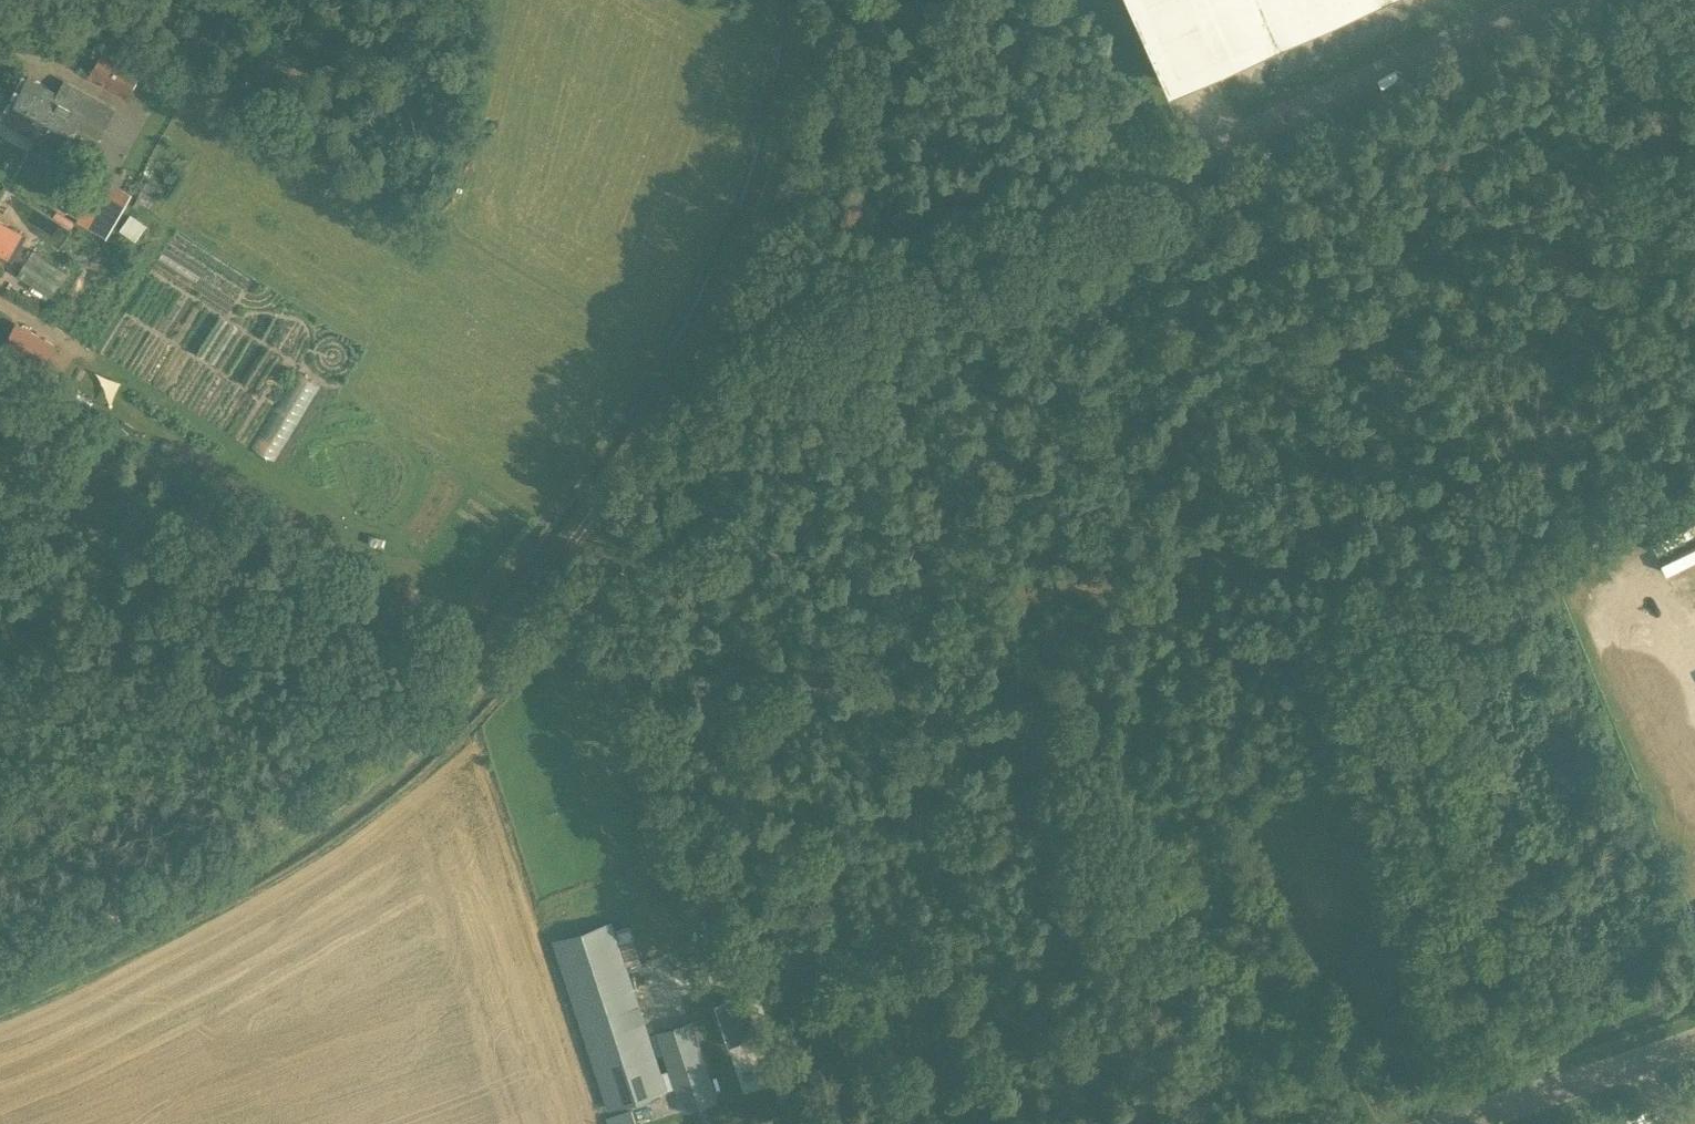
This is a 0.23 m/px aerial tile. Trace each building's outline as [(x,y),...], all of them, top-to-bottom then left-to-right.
[(1170,84),(1358,0),(1132,0),(1170,84)] [(127,99),(144,67),(106,45),(88,77),(127,99)] [(72,87),(66,97),(29,77),(5,120),(62,151),(79,121),(90,127),(100,108),(89,102),(91,98),(72,87)] [(112,235),(130,189),(84,171),(66,217),(112,235)] [(0,222),(0,251),(10,257),(23,235),(0,222)] [(57,346),(16,322),(3,344),(44,368),(57,346)] [(610,1109),(666,1091),(611,922),(556,940),(610,1109)] [(718,1001),(726,1045),(747,1041),(739,997),(718,1001)] [(682,1113),(718,1101),(691,1020),(656,1032),(682,1113)] [(631,1110),(606,1118),(608,1123),(635,1123),(631,1110)]
